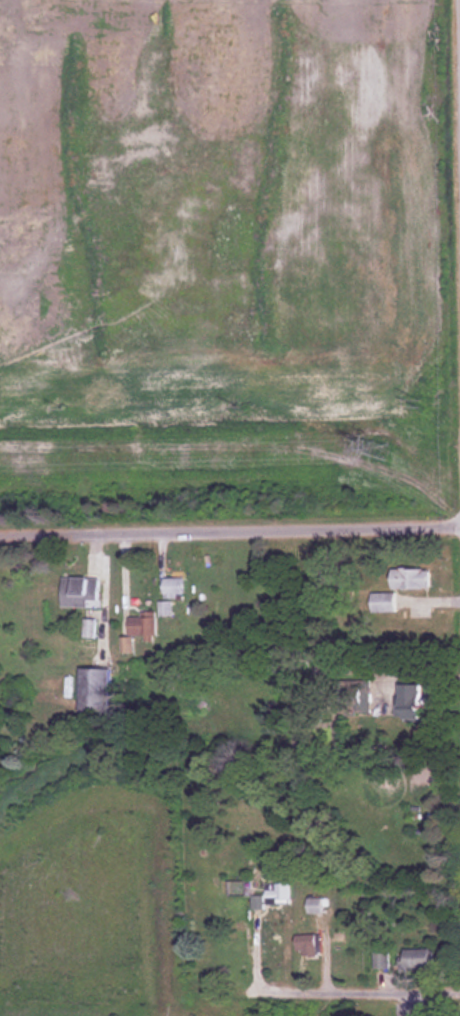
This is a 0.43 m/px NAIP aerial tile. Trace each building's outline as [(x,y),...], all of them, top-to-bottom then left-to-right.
[(390,588),(428,588),(428,565),(390,565),(390,588)] [(98,577),(61,577),(61,606),(98,606),(98,577)] [(163,577),(163,597),(184,597),(184,577),(163,577)] [(393,592),(370,592),(370,612),(393,612),(393,592)] [(160,615),(173,615),(173,600),(160,600),(160,615)] [(79,668),(79,711),(105,711),(105,668),(79,668)] [(370,680),(340,680),(340,713),(370,713),(370,680)] [(399,721),(420,721),(420,683),(399,683),(399,721)] [(266,899),(290,899),(290,883),(266,883),(266,899)] [(322,898),(307,898),(307,913),(322,913),(322,898)] [(296,934),(296,956),(316,956),(316,934),(296,934)] [(403,968),(435,968),(435,949),(403,949),(403,968)] [(373,950),(373,970),(389,970),(389,950),(373,950)]
